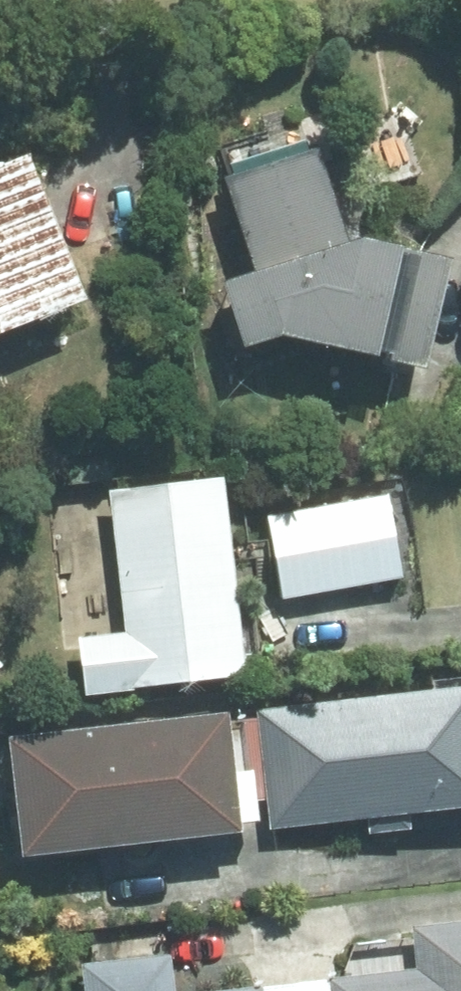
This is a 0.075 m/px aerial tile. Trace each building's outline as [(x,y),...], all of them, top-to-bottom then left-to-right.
[(90,292),(32,146),(0,159),(0,328),(90,292)] [(381,356),(405,245),(345,232),(317,146),(226,175),(256,268),(231,276),(250,332),(276,324),(274,333),(381,356)] [(248,673),(226,474),(109,487),(125,632),(77,637),(84,696),(133,691),(132,685),(248,673)] [(393,495),(269,518),(285,600),(408,577),(393,495)] [(259,704),(272,824),(460,802),(460,681),(259,704)] [(247,822),(234,703),(13,728),(27,846),(247,822)] [(335,990),(460,990),(460,915),(417,921),(422,961),(333,973),(335,990)] [(175,948),(86,958),(90,990),(180,990),(175,948)] [(271,982),(193,990),(272,990),(271,982)]
